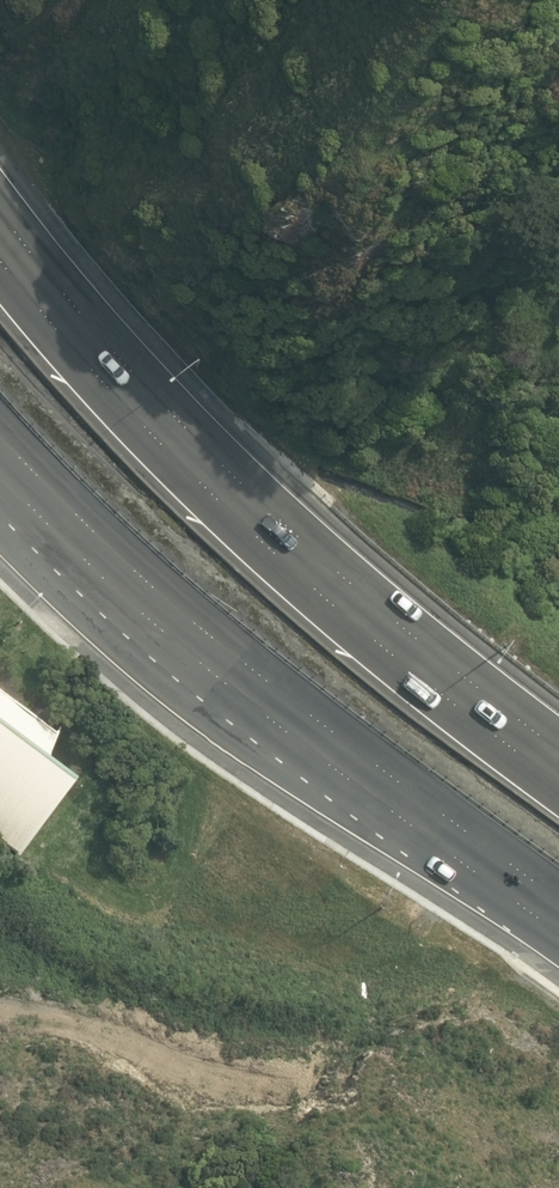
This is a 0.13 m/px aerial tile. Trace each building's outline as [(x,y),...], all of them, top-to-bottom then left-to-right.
[(79,783),(50,761),(63,726),(61,725),(58,733),(0,690),(0,844),(21,860),(79,783)]
